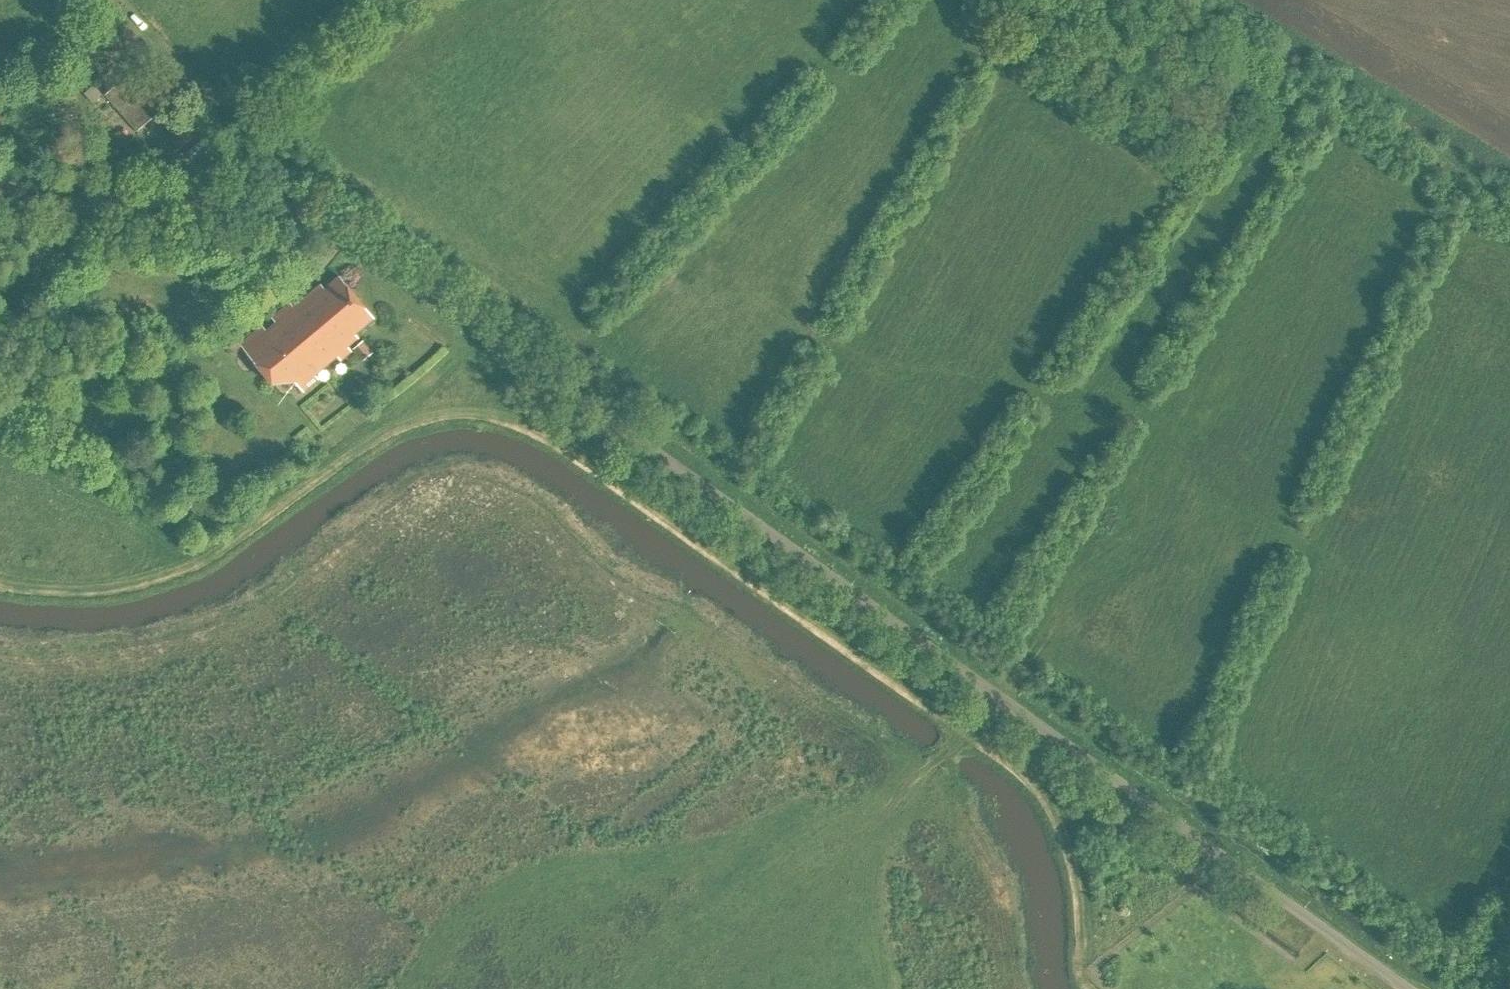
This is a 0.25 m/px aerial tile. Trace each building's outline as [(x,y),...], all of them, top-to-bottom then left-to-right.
[(136,67),(127,75),(107,93),(139,129),(160,110),(156,105),(164,98),(136,67)] [(160,91),(168,84),(158,74),(151,80),(160,91)] [(192,161),(210,146),(204,138),(185,153),(192,161)] [(264,326),(241,345),(275,385),(289,373),(304,392),(320,379),(316,375),(339,356),(342,360),(353,351),(349,346),(360,338),(356,334),(376,318),(341,276),(326,288),(322,284),(295,307),(292,303),(273,318),(279,325),(269,332),(264,326)] [(364,340),(354,348),(364,360),(374,352),(364,340)]
